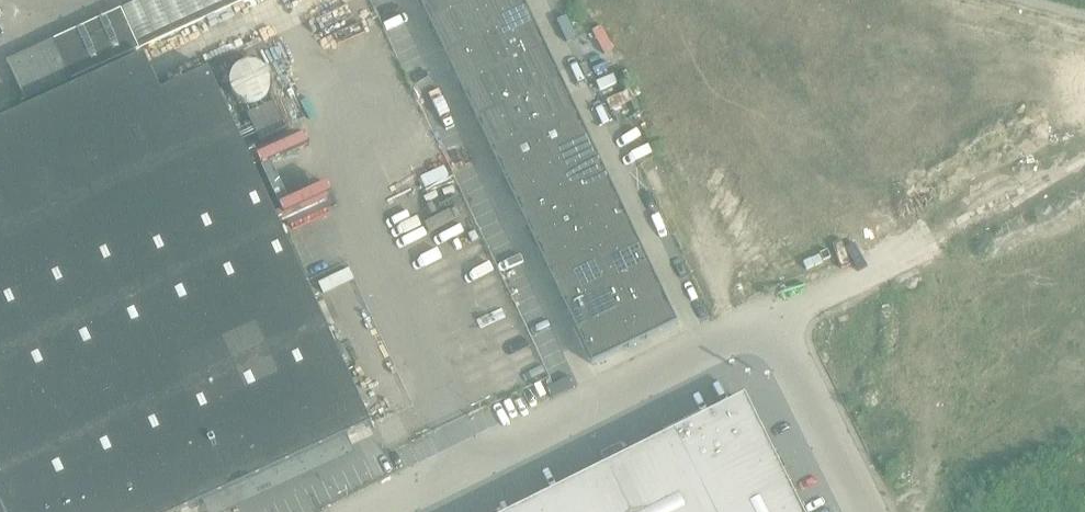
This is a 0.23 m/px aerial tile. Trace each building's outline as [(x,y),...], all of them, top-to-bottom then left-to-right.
[(119,9),(8,60),(26,100),(138,50),(247,0),(228,0),(134,43),(119,9)] [(119,9),(134,43),(228,0),(139,0),(119,9)] [(677,324),(522,0),(418,0),(592,365),(677,324)] [(209,70),(164,90),(161,92),(144,55),(29,107),(0,121),(0,507),(2,511),(180,511),(202,502),(346,436),(370,425),(209,70)] [(234,97),(241,102),(250,104),(259,102),(266,96),(270,87),(269,78),(265,70),(258,65),(249,63),(240,65),(233,71),(229,80),(230,89),(234,97)] [(287,130),(274,103),(247,115),(260,142),(287,130)] [(789,486),(786,488),(742,401),(714,415),(712,411),(510,511),(802,511),(789,486)]
